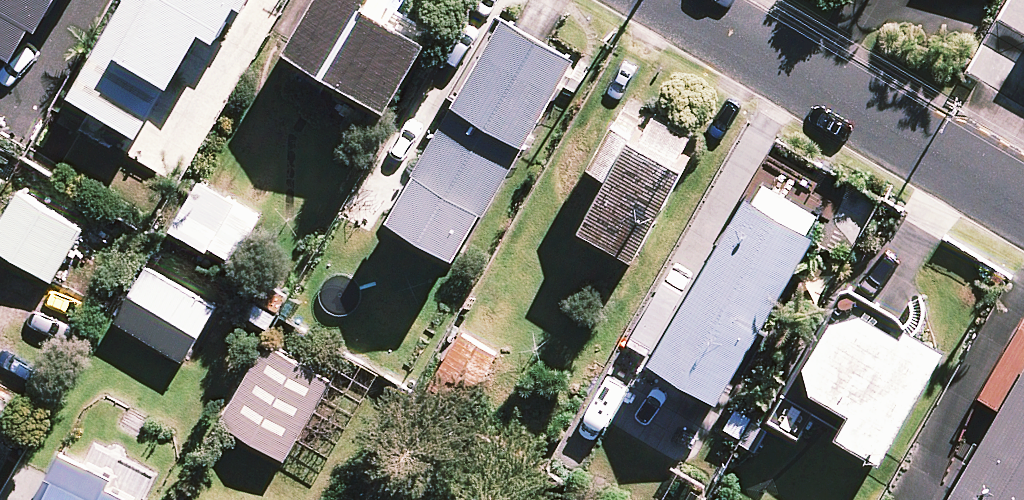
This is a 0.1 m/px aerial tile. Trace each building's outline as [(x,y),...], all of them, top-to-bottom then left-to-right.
[(10,43),(24,51),(56,0),(0,0),(0,59),(10,43)] [(73,93),(94,104),(82,127),(182,183),(284,0),(125,0),(73,93)] [(402,5),(404,0),(318,0),(292,45),(304,52),(289,76),(329,100),(344,75),(389,102),(428,36),(411,25),(417,14),(402,5)] [(492,40),(443,119),(446,121),(393,211),(459,250),(512,162),(513,163),(562,83),(492,40)] [(691,129),(657,110),(652,120),(625,105),(593,162),(612,172),(584,222),(637,252),(693,152),(682,146),(691,129)] [(821,210),(766,179),(756,196),(749,192),(656,355),(723,394),(816,232),(810,228),(821,210)] [(262,213),(200,181),(175,228),(236,260),(262,213)] [(19,190),(0,223),(0,247),(55,278),(83,226),(19,190)] [(219,311),(149,268),(119,318),(189,361),(219,311)] [(844,429),(886,451),(939,348),(841,297),(801,376),(857,405),(844,429)] [(334,378),(270,339),(223,418),(287,456),(334,378)] [(1023,377),(999,363),(981,394),(1002,406),(952,490),(969,499),(1023,499),(1023,376),(1023,377)] [(14,436),(0,428),(0,464),(14,436)] [(141,492),(69,453),(44,499),(136,499),(141,492)]
